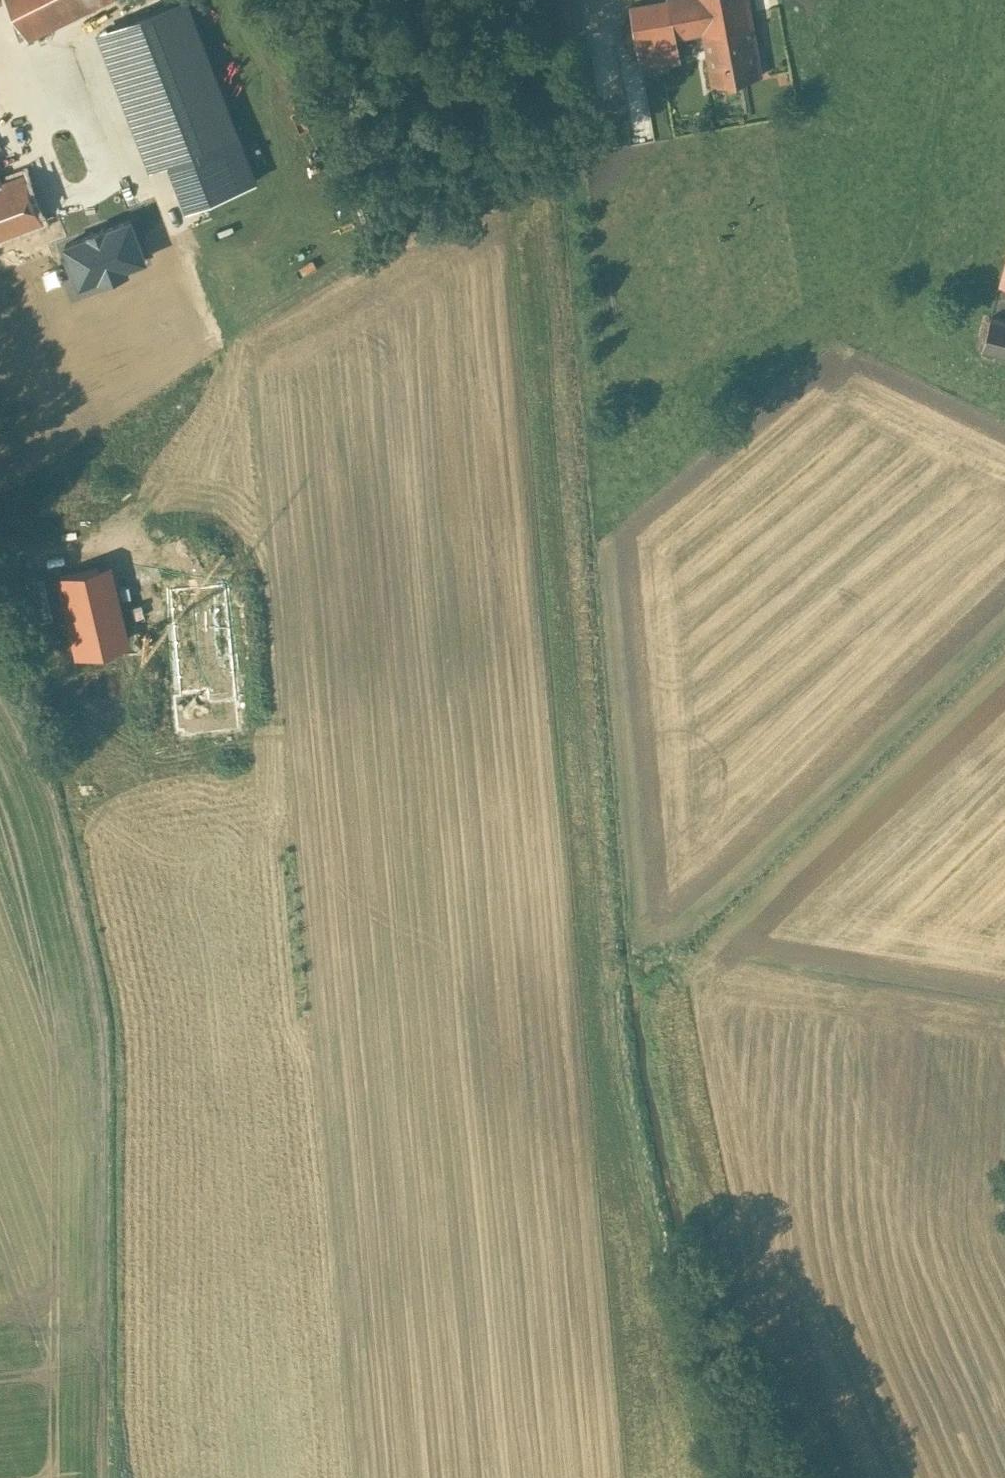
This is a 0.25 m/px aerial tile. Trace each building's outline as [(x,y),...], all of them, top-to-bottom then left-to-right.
[(33,32),(98,0),(17,0),(33,32)] [(187,206),(257,180),(188,0),(180,0),(98,31),(151,167),(169,160),(187,206)] [(573,0),(551,0),(552,13),(574,10),(573,0)] [(676,36),(674,36),(668,0),(656,0),(631,4),(640,65),(681,59),(676,36)] [(703,32),(753,22),(748,0),(668,0),(674,36),(676,36),(703,31),(703,32)] [(763,73),(753,22),(703,32),(712,82),(763,73)] [(0,174),(0,236),(43,220),(25,171),(2,179),(0,174)] [(146,257),(131,218),(106,228),(106,225),(89,232),(90,234),(66,242),(80,282),(100,275),(102,280),(129,270),(127,265),(146,257)] [(991,315),(982,347),(1004,354),(1004,319),(991,315)] [(58,577),(76,653),(126,642),(109,565),(58,577)] [(162,591),(176,737),(237,731),(223,585),(162,591)]
